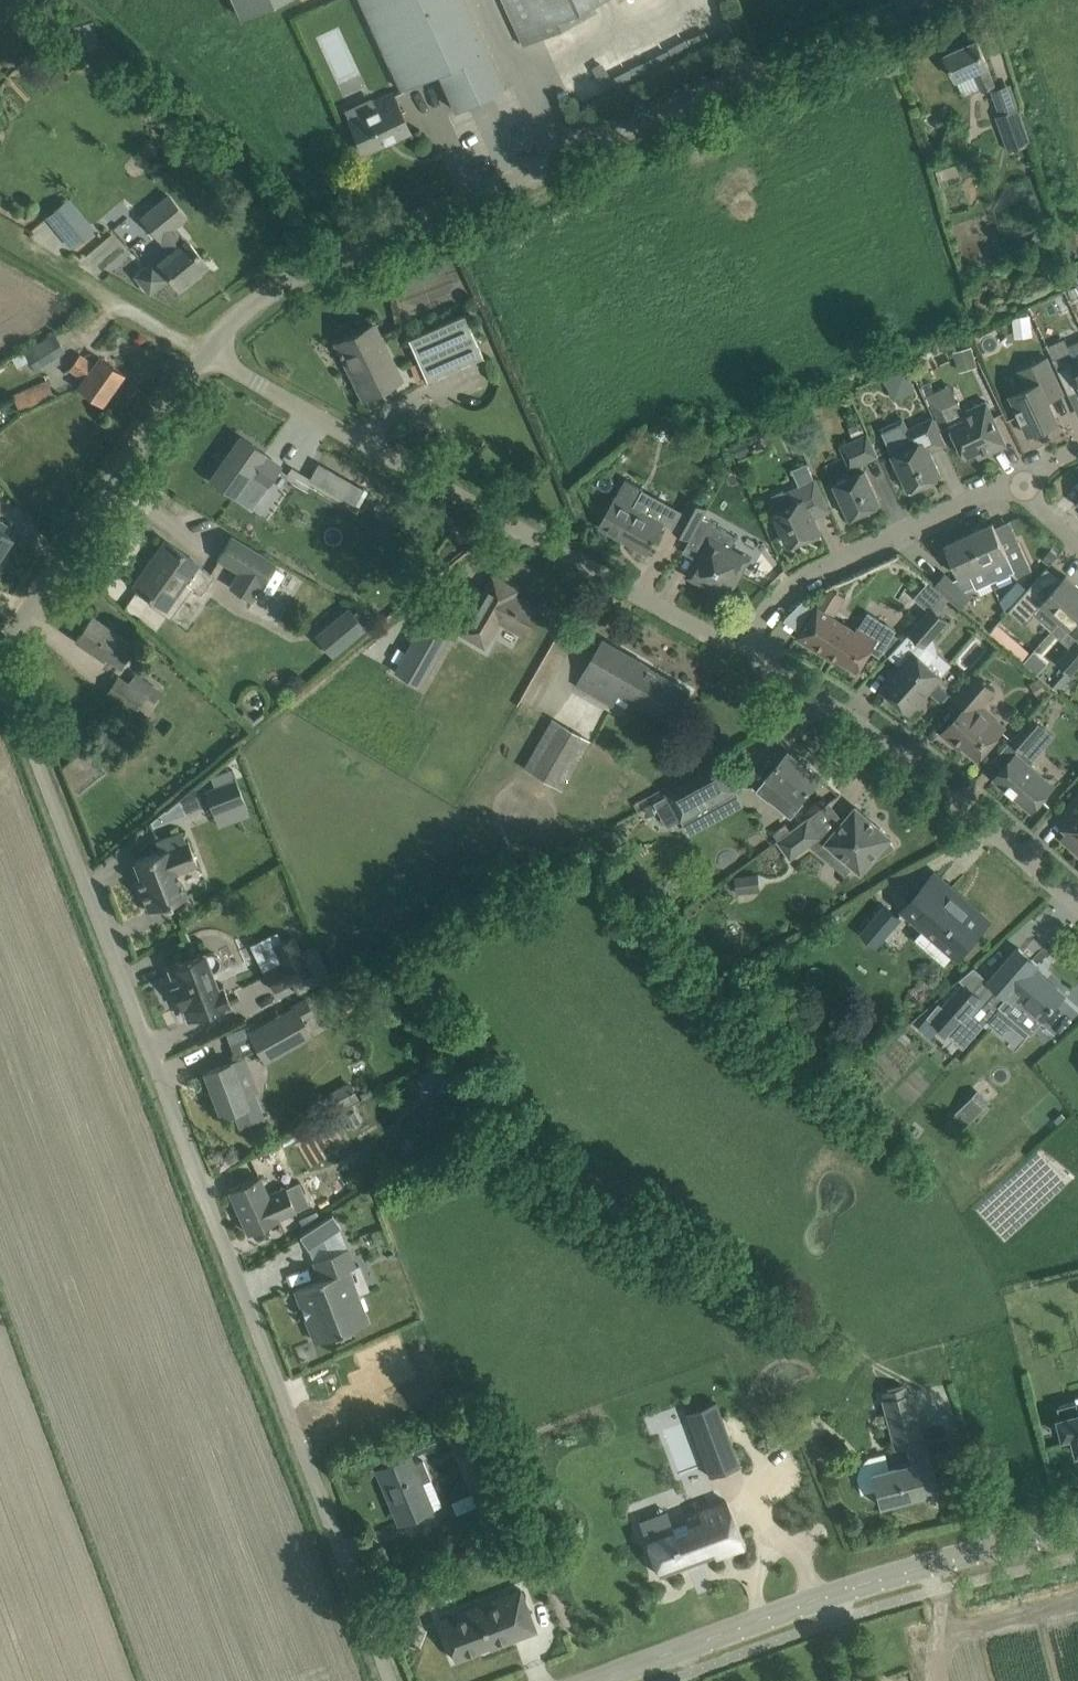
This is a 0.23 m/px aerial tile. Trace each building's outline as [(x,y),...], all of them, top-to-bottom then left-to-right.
[(273,0),(228,0),(235,16),(273,0)] [(438,71),(456,109),(504,87),(464,0),(360,0),(401,89),(438,71)] [(525,43),(596,11),(593,4),(601,0),(505,0),(525,43)] [(990,67),(987,60),(978,40),(946,54),(958,80),(976,73),(984,91),(996,86),(988,68),(990,67)] [(372,96),(344,109),(363,151),(410,130),(393,93),(375,102),(372,96)] [(1020,108),(998,116),(1010,151),(1032,144),(1020,108)] [(140,217),(158,239),(162,236),(174,251),(155,266),(155,265),(150,265),(139,274),(139,278),(147,288),(152,289),(163,280),(163,275),(163,274),(167,271),(180,287),(181,285),(180,285),(207,262),(188,239),(187,240),(174,224),(185,215),(168,194),(140,217)] [(94,227),(71,198),(46,218),(70,247),(94,227)] [(98,275),(129,246),(113,229),(82,258),(98,275)] [(483,355),(465,313),(408,338),(427,379),(483,355)] [(337,343),(364,396),(401,378),(374,324),(337,343)] [(25,350),(38,369),(65,350),(52,331),(25,350)] [(1074,351),(1054,360),(1070,395),(1077,391),(1077,360),(1074,351)] [(123,373),(105,360),(100,356),(96,363),(81,352),(69,369),(84,379),(79,386),(102,403),(123,373)] [(1060,420),(1057,414),(1048,395),(1062,388),(1047,357),(1019,370),(1027,387),(1011,395),(1029,434),(1060,420)] [(895,398),(915,388),(906,367),(885,377),(895,398)] [(56,397),(48,378),(12,394),(21,413),(56,397)] [(959,400),(951,404),(943,407),(952,426),(957,437),(966,457),(977,452),(979,457),(1007,445),(998,425),(987,401),(964,411),(959,400)] [(947,443),(938,423),(935,417),(905,431),(912,445),(893,453),(910,490),(942,475),(931,451),(947,443)] [(881,503),(872,483),(862,463),(879,455),(869,433),(841,446),(855,474),(835,484),(843,501),(841,502),(847,515),(849,514),(851,517),(881,503)] [(241,436),(212,477),(216,481),(216,482),(230,492),(231,491),(251,505),(280,465),(264,454),(265,453),(241,436)] [(319,461),(309,478),(355,503),(364,486),(319,461)] [(600,526),(648,553),(665,523),(634,506),(644,487),(627,478),(600,526)] [(817,479),(789,492),(783,490),(773,495),(770,500),(775,511),(774,511),(790,545),(805,538),(807,541),(819,536),(817,532),(821,531),(812,510),(828,503),(817,479)] [(673,528),(691,538),(703,517),(707,509),(689,499),(673,528)] [(691,538),(689,542),(704,550),(690,575),(728,597),(750,558),(721,542),(728,531),(703,517),(691,538)] [(8,554),(2,550),(12,536),(3,530),(7,524),(0,520),(0,567),(8,554)] [(970,533),(993,581),(1016,571),(1018,576),(1032,569),(1020,541),(1005,548),(994,523),(970,533)] [(945,592),(962,608),(973,596),(967,590),(976,586),(978,588),(993,581),(970,533),(947,544),(962,577),(954,581),(945,573),(936,584),(945,592)] [(218,558),(261,584),(275,562),(231,536),(218,558)] [(198,562),(167,540),(166,541),(168,542),(148,570),(146,569),(135,585),(156,600),(152,605),(170,617),(190,588),(200,595),(212,577),(196,565),(198,562)] [(460,632),(484,646),(499,619),(522,632),(536,608),(506,591),(509,585),(492,575),(460,632)] [(1062,619),(1077,601),(1077,585),(1066,575),(1046,598),(1031,586),(1010,610),(1026,624),(1035,613),(1053,629),(1062,619)] [(1073,675),(1077,668),(1077,639),(1077,638),(1077,601),(1062,619),(1072,627),(1062,638),(1071,646),(1058,661),(1073,675)] [(331,655),(365,626),(347,604),(313,633),(331,655)] [(858,626),(856,629),(817,605),(797,636),(824,653),(826,650),(858,670),(871,649),(880,655),(896,630),(869,613),(860,627),(858,626)] [(910,632),(894,650),(906,661),(915,651),(923,643),(927,646),(936,637),(949,621),(937,610),(933,606),(932,607),(910,632)] [(76,638),(121,668),(137,645),(92,615),(76,638)] [(394,670),(421,685),(442,647),(416,632),(394,670)] [(578,683),(614,704),(620,693),(631,699),(633,694),(675,718),(691,690),(650,666),(651,665),(604,638),(578,683)] [(898,671),(883,687),(911,711),(917,704),(920,706),(928,697),(926,694),(929,690),(943,703),(951,693),(937,681),(943,675),(915,651),(906,661),(898,671)] [(965,707),(943,732),(954,741),(957,738),(979,757),(1006,727),(982,707),(996,691),(975,672),(953,697),(965,707)] [(105,695),(141,721),(155,701),(119,676),(105,695)] [(1012,740),(1025,751),(1046,728),(1032,716),(1012,740)] [(525,768),(562,789),(590,741),(554,719),(525,768)] [(756,791),(768,801),(770,799),(791,817),(803,803),(800,801),(821,776),(789,750),(756,791)] [(995,778),(1032,810),(1054,785),(1017,753),(1010,761),(995,778)] [(738,790),(722,759),(665,790),(682,821),(738,790)] [(216,788),(206,792),(214,812),(230,805),(234,816),(247,811),(236,781),(234,782),(229,769),(227,770),(211,776),(213,780),(216,788)] [(1068,829),(1064,833),(1071,840),(1069,842),(1077,850),(1077,796),(1071,803),(1057,820),(1068,829)] [(791,859),(812,843),(833,861),(840,853),(862,872),(877,854),(878,855),(894,846),(890,839),(892,836),(857,806),(831,836),(825,831),(821,833),(809,816),(791,829),(777,840),(791,859)] [(137,878),(149,909),(186,894),(177,870),(197,862),(188,839),(186,840),(182,830),(157,839),(157,838),(156,839),(160,850),(135,860),(141,877),(137,878)] [(921,890),(905,908),(925,926),(915,937),(945,962),(946,963),(956,952),(959,955),(975,936),(985,924),(953,897),(957,892),(935,873),(921,890)] [(863,934),(877,946),(902,918),(888,906),(863,934)] [(302,950),(294,934),(273,945),(281,961),(264,970),(275,990),(288,984),(294,995),(330,977),(314,945),(302,950)] [(990,981),(978,995),(965,984),(944,1008),(961,1023),(961,1024),(974,1035),(999,1006),(1030,1033),(1043,1019),(1065,994),(1034,967),(1038,963),(1020,947),(1005,963),(990,981)] [(210,950),(205,952),(204,950),(168,964),(175,983),(172,984),(186,1019),(232,1001),(224,981),(217,983),(212,971),(217,969),(220,965),(221,960),(219,955),(215,952),(210,950)] [(941,1026),(951,1035),(961,1024),(961,1023),(944,1008),(939,1004),(934,1009),(929,1016),(930,1017),(932,1019),(934,1020),(941,1026)] [(304,1018),(296,1005),(250,1035),(262,1054),(308,1024),(304,1018)] [(928,1016),(919,1027),(932,1037),(941,1026),(934,1020),(932,1019),(930,1017),(929,1016),(928,1016)] [(241,1124),(264,1116),(249,1074),(253,1073),(247,1056),(232,1062),(231,1061),(206,1071),(222,1114),(235,1109),(241,1124)] [(448,1060),(418,1075),(429,1096),(459,1081),(448,1060)] [(977,1087),(949,1119),(962,1131),(990,1098),(977,1087)] [(230,1190),(249,1232),(279,1219),(278,1218),(310,1204),(299,1181),(268,1195),(260,1176),(230,1190)] [(331,1214),(300,1235),(308,1248),(310,1247),(339,1228),(340,1227),(331,1214)] [(307,1317),(316,1341),(334,1334),(336,1339),(351,1333),(349,1328),(367,1322),(347,1269),(355,1266),(348,1247),(313,1260),(321,1279),(296,1288),(303,1305),(302,1306),(306,1317),(307,1317)] [(686,1379),(676,1383),(680,1394),(690,1391),(686,1379)] [(638,1410),(645,1434),(684,1422),(672,1383),(619,1399),(624,1414),(638,1410)] [(937,1490),(912,1392),(908,1393),(906,1385),(881,1391),(883,1399),(881,1399),(894,1449),(909,1445),(913,1460),(871,1471),(880,1505),(937,1490)] [(1077,1400),(1059,1405),(1062,1417),(1060,1417),(1065,1436),(1074,1434),(1077,1451),(1077,1401),(1077,1400)] [(738,1463),(715,1402),(688,1412),(710,1473),(738,1463)] [(451,1438),(477,1503),(498,1495),(504,1493),(478,1427),(451,1438)] [(377,1469),(388,1495),(394,1493),(397,1500),(394,1502),(401,1520),(432,1507),(422,1483),(430,1479),(422,1461),(414,1465),(410,1455),(398,1460),(377,1469)] [(699,1512),(644,1533),(659,1574),(715,1553),(716,1557),(744,1546),(726,1499),(698,1509),(699,1512)] [(521,1588),(439,1619),(454,1658),(489,1645),(490,1648),(537,1629),(521,1588)]
